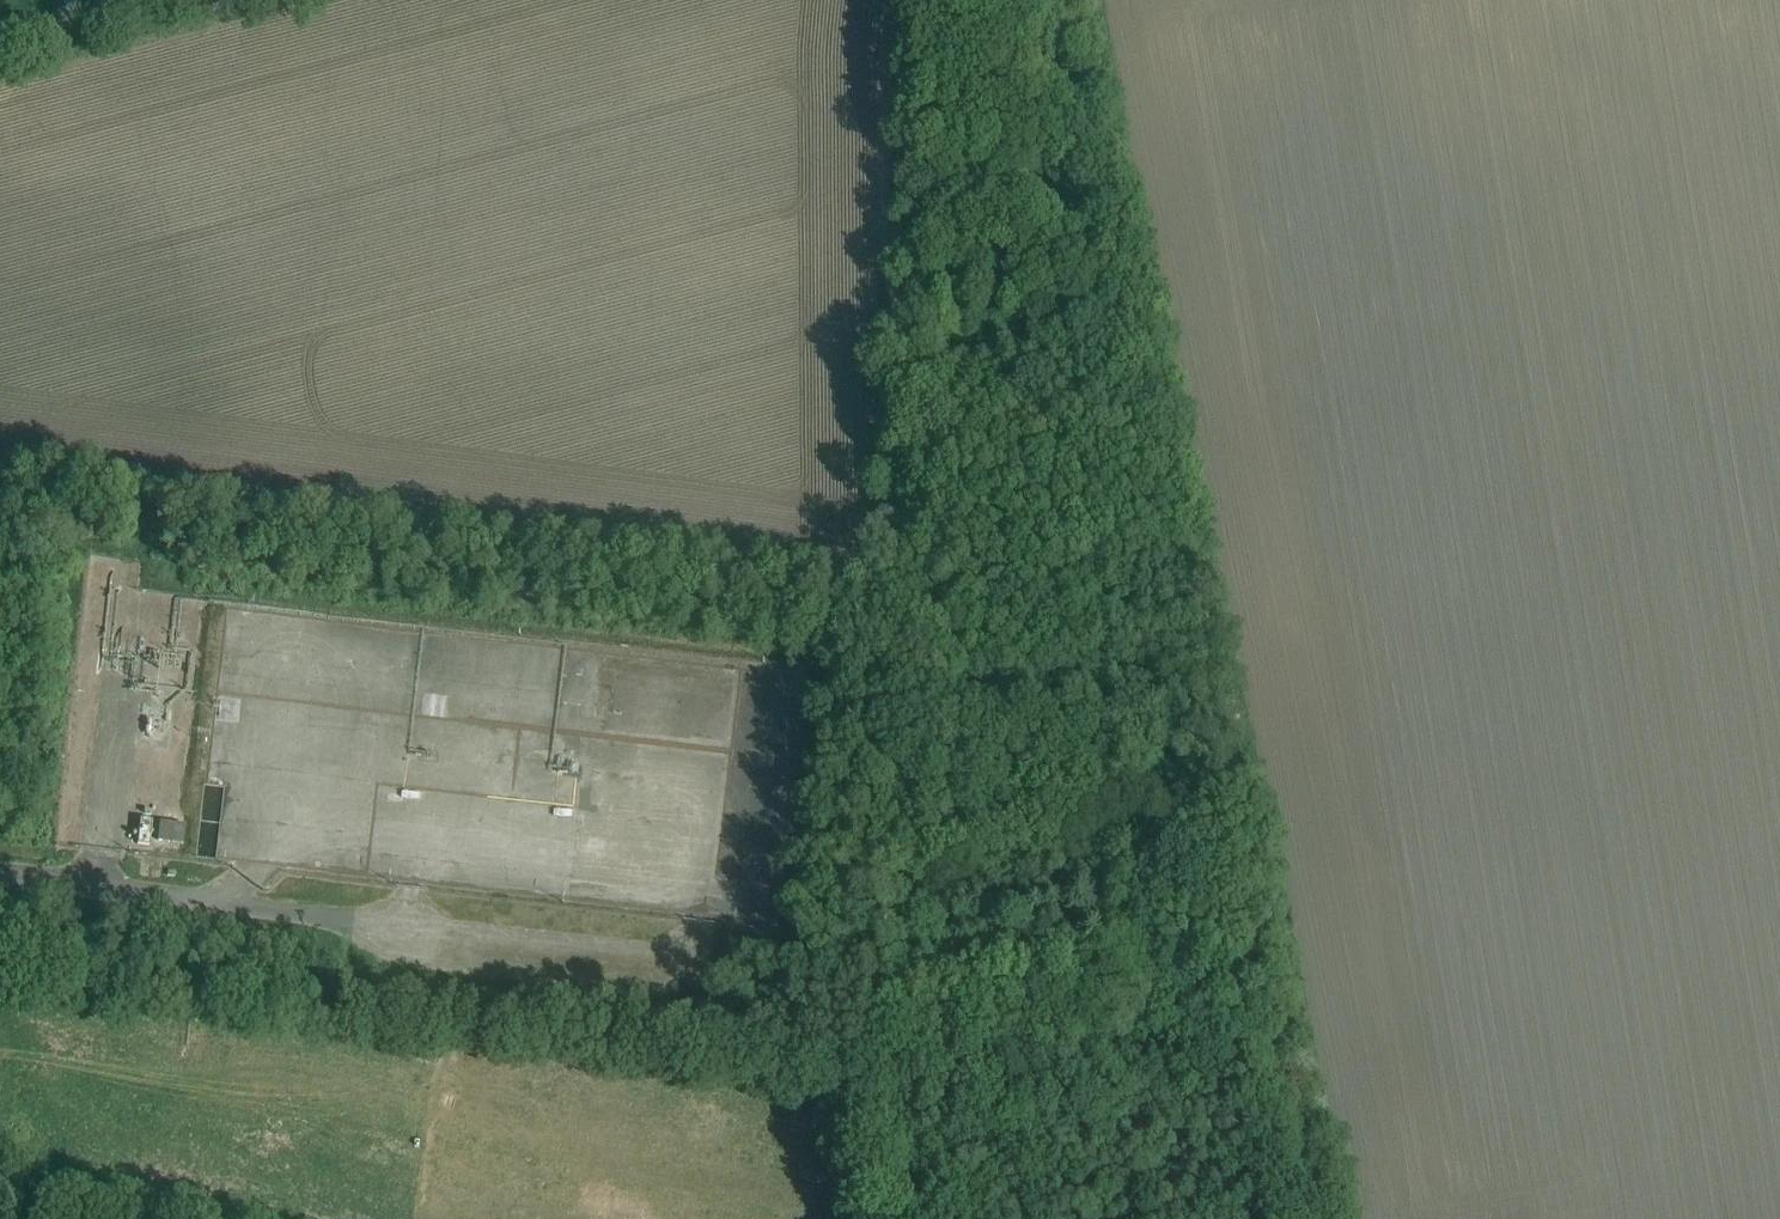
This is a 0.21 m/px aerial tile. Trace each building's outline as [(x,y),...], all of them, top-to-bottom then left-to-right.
[(137,845),(149,847),(152,821),(140,820),(137,845)] [(185,825),(160,822),(158,842),(183,845),(185,825)]
